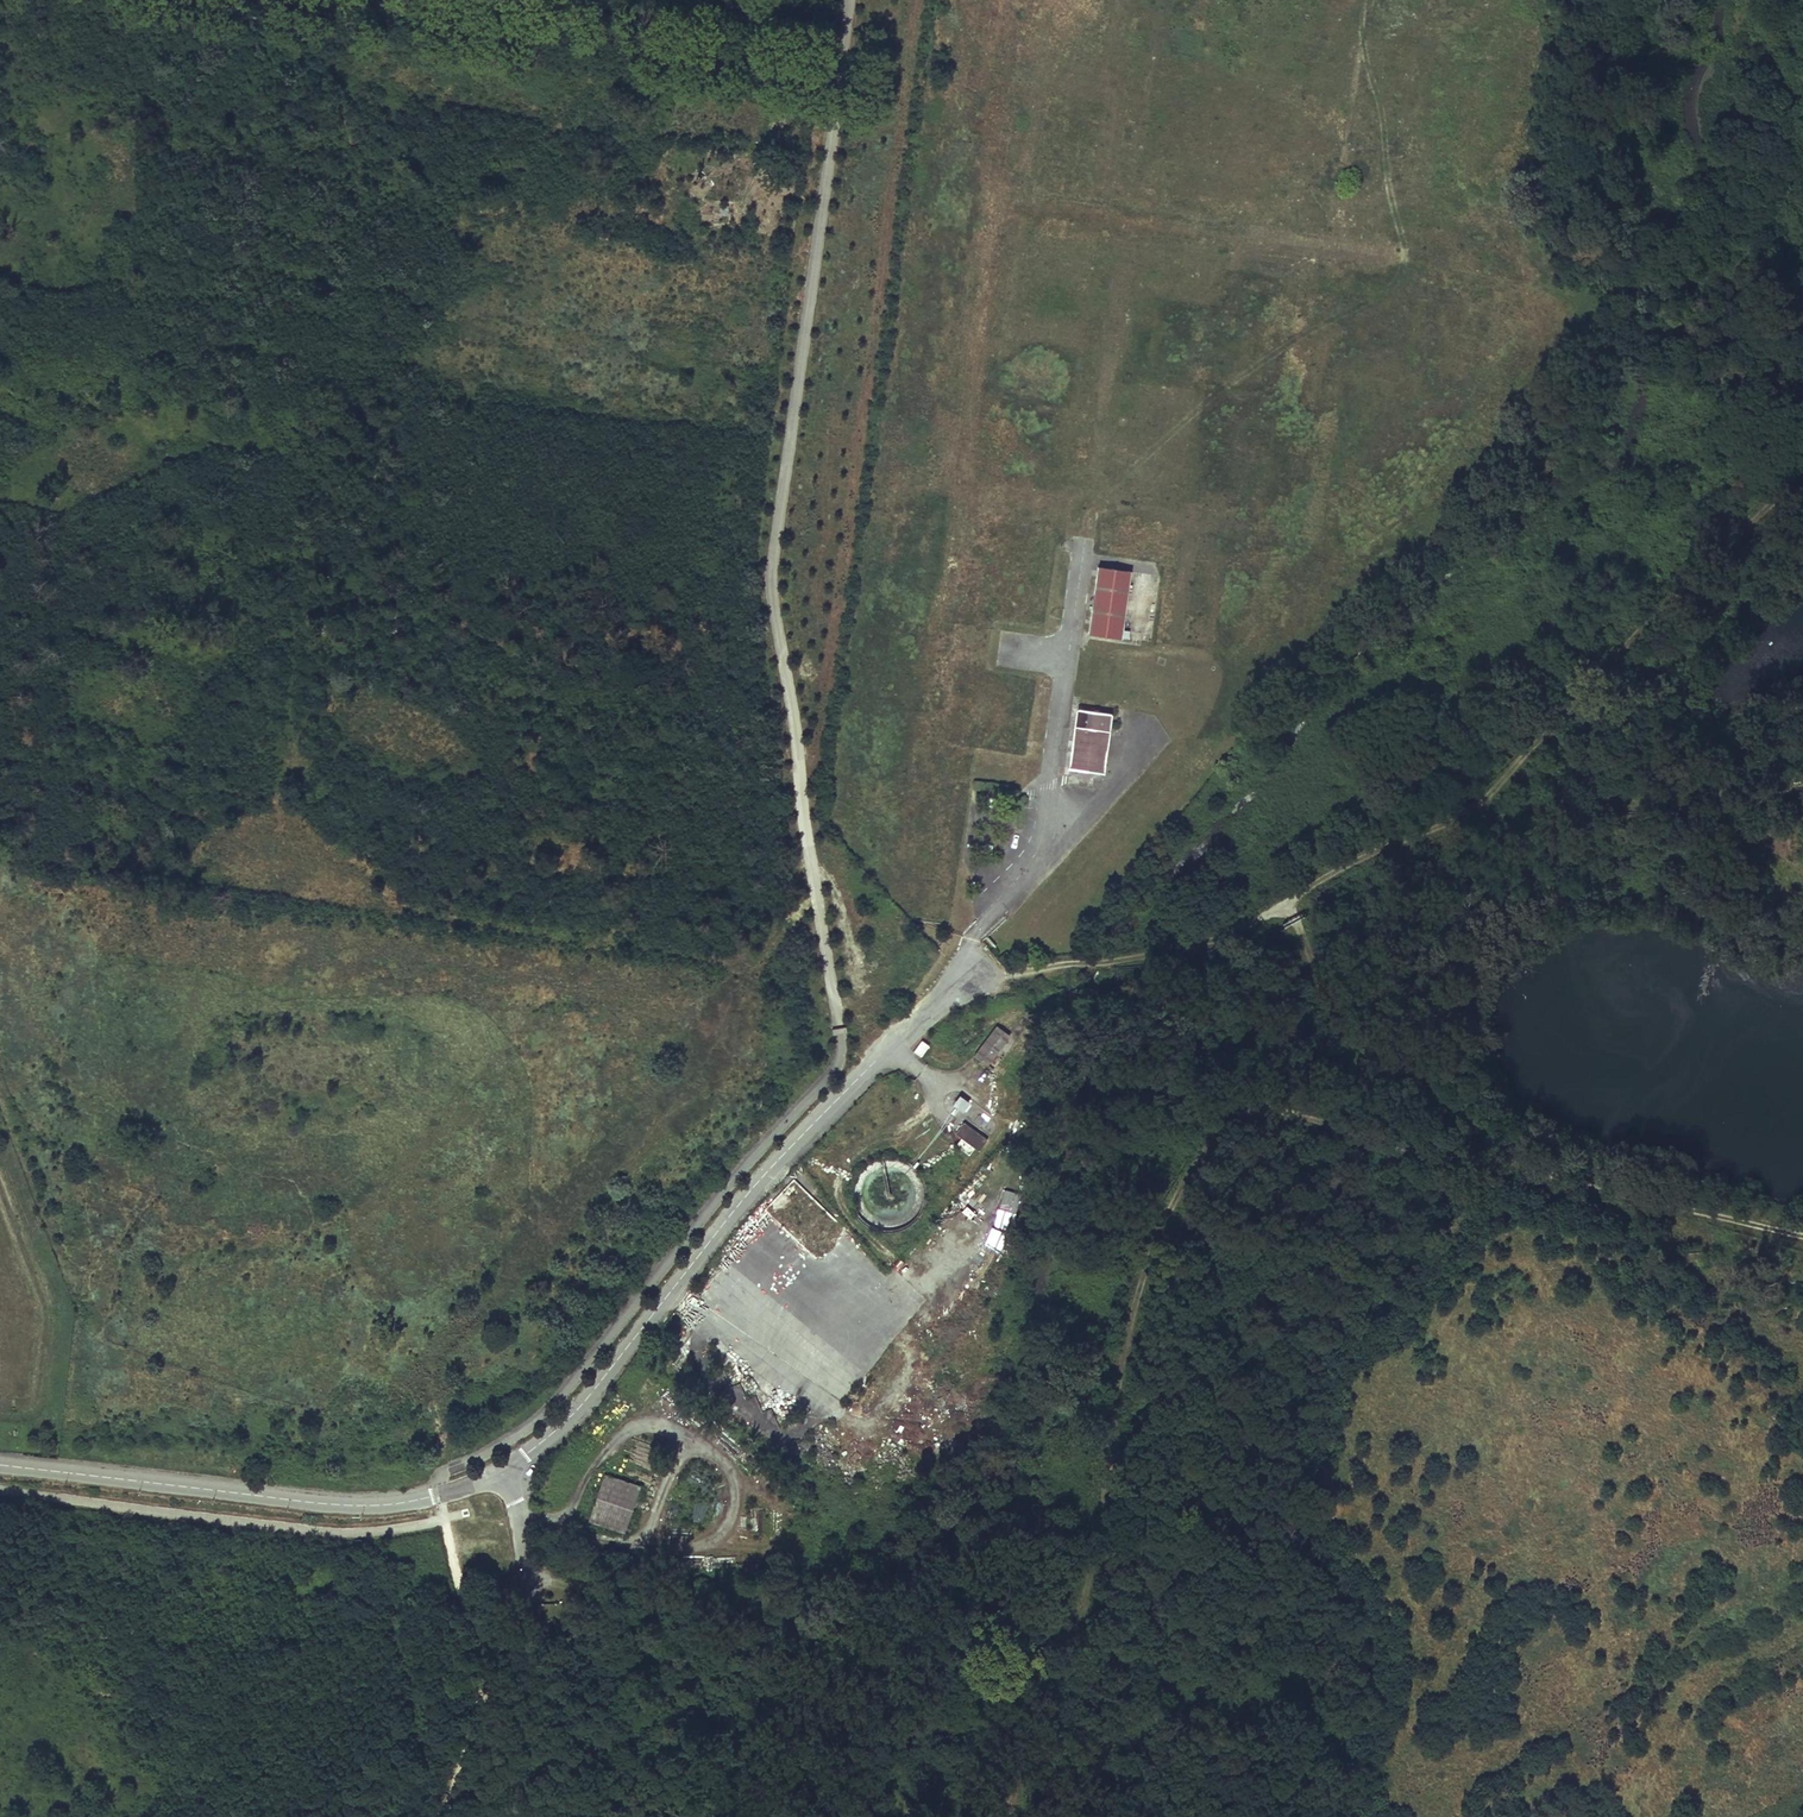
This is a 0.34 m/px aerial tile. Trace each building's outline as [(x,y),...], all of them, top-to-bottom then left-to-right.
[(1098,567),(1089,632),(1122,636),(1131,571),(1098,567)] [(1076,709),(1068,768),(1104,773),(1112,713),(1076,709)] [(1610,886),(1593,885),(1593,893),(1609,894),(1610,886)] [(1009,1035),(996,1026),(975,1055),(987,1065),(1009,1035)] [(922,1040),(915,1052),(921,1056),(929,1045),(922,1040)] [(988,1139),(964,1122),(956,1133),(979,1150),(988,1139)] [(641,1485),(605,1473),(590,1519),(625,1532),(641,1485)]
